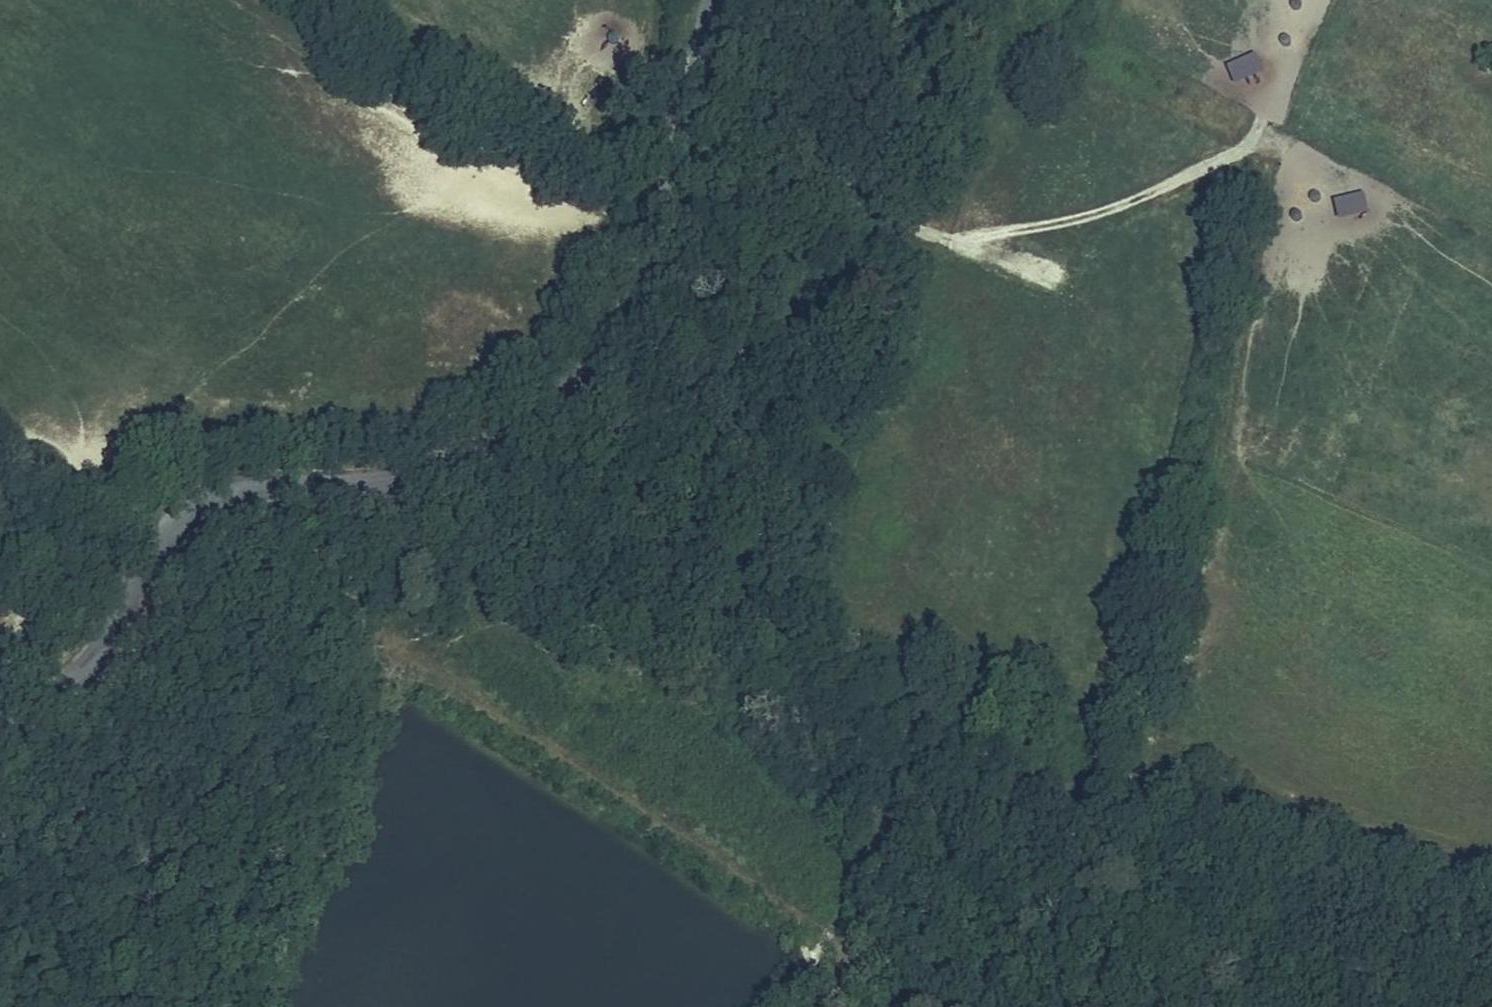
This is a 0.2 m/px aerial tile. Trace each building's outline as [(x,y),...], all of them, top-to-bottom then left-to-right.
[(1256,52),(1225,61),(1231,81),(1262,72),(1256,52)] [(1338,217),(1367,212),(1363,192),(1334,198),(1338,217)]
